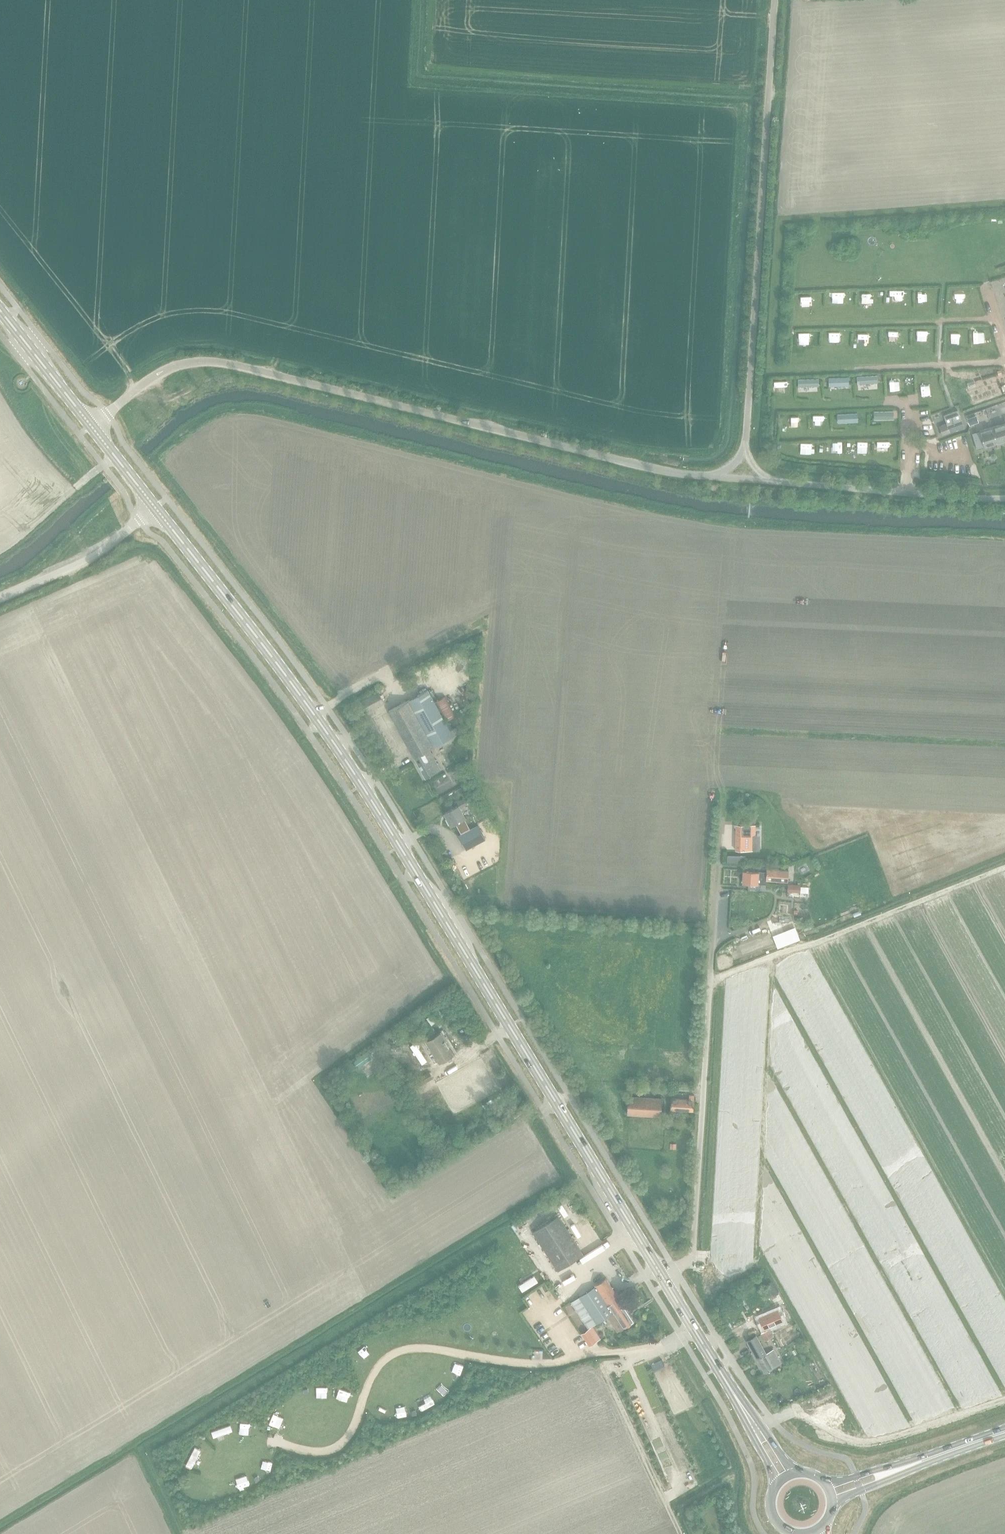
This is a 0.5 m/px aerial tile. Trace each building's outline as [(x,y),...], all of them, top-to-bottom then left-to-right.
[(946,423),(939,426),(942,434),(963,427),(957,410),(943,415),(946,423)] [(1000,441),(1004,440),(1004,423),(995,426),(1000,441)] [(1000,441),(995,426),(972,433),(977,449),(1000,441)] [(428,750),(451,737),(443,722),(454,715),(444,696),(433,703),(426,690),(387,711),(423,778),(439,769),(428,750)] [(457,691),(447,697),(456,713),(466,707),(457,691)] [(364,712),(382,703),(376,692),(359,701),(364,712)] [(459,806),(465,803),(462,798),(456,802),(457,804),(443,812),(450,825),(464,817),(459,806)] [(495,830),(489,819),(475,827),(480,838),(495,830)] [(756,824),(736,823),(736,848),(751,849),(751,833),(755,833),(756,824)] [(744,870),(743,882),(759,883),(759,876),(766,877),(766,879),(777,880),(788,880),(788,870),(767,868),(767,871),(744,870)] [(778,895),(778,902),(799,904),(800,896),(778,895)] [(764,905),(747,911),(750,921),(767,914),(764,905)] [(439,1063),(454,1054),(440,1031),(425,1041),(439,1063)] [(415,1087),(432,1077),(429,1072),(412,1082),(415,1087)] [(670,1108),(693,1110),(693,1095),(689,1094),(689,1099),(671,1098),(670,1108)] [(660,1115),(661,1097),(628,1095),(627,1113),(660,1115)] [(558,1270),(583,1253),(558,1215),(533,1232),(558,1270)] [(606,1277),(601,1281),(595,1284),(596,1285),(571,1302),(588,1329),(607,1316),(614,1326),(616,1324),(620,1330),(624,1327),(634,1321),(606,1277)] [(784,1319),(780,1308),(761,1316),(766,1327),(784,1319)] [(588,1329),(581,1333),(589,1345),(596,1340),(588,1329)] [(773,1337),(768,1329),(760,1333),(765,1341),(773,1337)] [(755,1334),(746,1339),(763,1372),(780,1362),(774,1351),(766,1355),(755,1334)]
